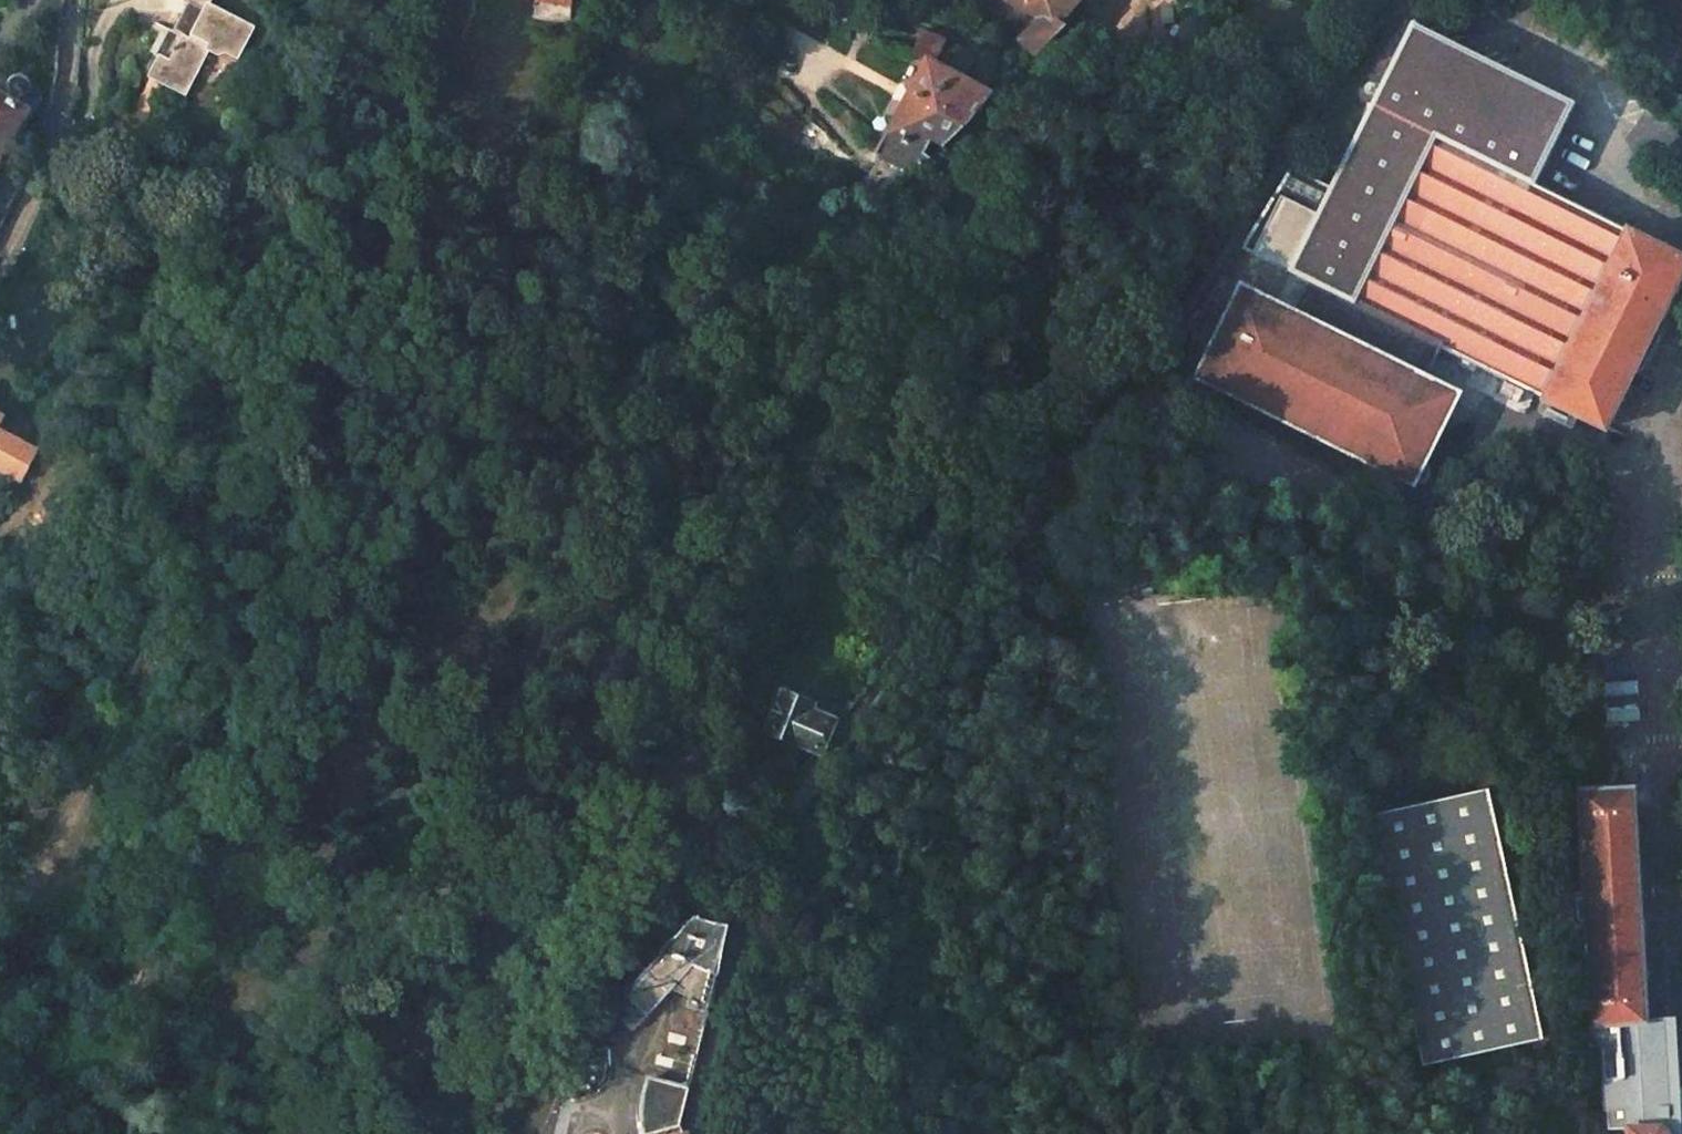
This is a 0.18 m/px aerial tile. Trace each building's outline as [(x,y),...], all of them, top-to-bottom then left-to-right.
[(205,11),(190,39),(168,28),(155,55),(160,58),(150,76),(185,94),(209,49),(218,54),(226,51),(238,57),(253,27),(208,4),(210,0),(183,0),(205,11)] [(1040,18),(1019,40),(1031,51),(1036,55),(1044,47),(1065,26),(1060,20),(1081,0),(1004,0),(1040,18)] [(1289,167),(1284,176),(1273,191),(1238,246),(1304,278),(1441,348),(1503,381),(1496,393),(1517,404),(1523,392),(1529,391),(1605,428),(1681,271),(1681,258),(1534,185),(1574,103),(1411,23),(1330,187),(1289,167)] [(946,38),(923,29),(920,37),(912,54),(927,61),(876,155),(915,173),(931,159),(924,154),(932,140),(943,147),(968,125),(975,116),(994,94),(963,78),(935,63),(946,38)] [(5,161),(35,109),(32,108),(0,90),(0,171),(5,161)] [(8,215),(24,185),(6,175),(0,172),(0,210),(8,215)] [(1425,381),(1441,348),(1304,278),(1288,311),(1425,381)] [(1239,287),(1238,289),(1236,288),(1195,371),(1198,372),(1197,374),(1410,479),(1417,479),(1422,475),(1424,471),(1425,467),(1423,461),(1419,446),(1423,438),(1412,407),(1425,381),(1288,311),(1239,287)] [(1456,395),(1425,381),(1412,407),(1423,438),(1419,446),(1423,461),(1456,395)] [(20,479),(37,451),(0,430),(0,468),(20,479)] [(820,750),(842,722),(785,697),(771,729),(820,750)] [(1645,1022),(1632,790),(1607,791),(1582,793),(1588,897),(1576,898),(1577,921),(1589,920),(1595,1025),(1612,1024),(1631,1023),(1645,1022)] [(1387,813),(1372,816),(1413,1065),(1537,1038),(1483,792),(1432,803),(1387,813)] [(697,916),(665,954),(706,971),(708,958),(723,962),(731,927),(714,921),(697,916)] [(706,971),(665,954),(629,993),(648,1011),(672,986),(694,994),(691,1004),(706,1008),(715,975),(706,971)] [(1673,1020),(1645,1022),(1631,1023),(1634,1077),(1606,1085),(1612,1128),(1681,1124),(1673,1020)] [(700,1036),(678,1028),(674,1042),(696,1049),(700,1036)] [(689,1089),(651,1080),(649,1079),(648,1081),(643,1103),(643,1119),(644,1129),(644,1133),(649,1133),(680,1126),(689,1089)]
